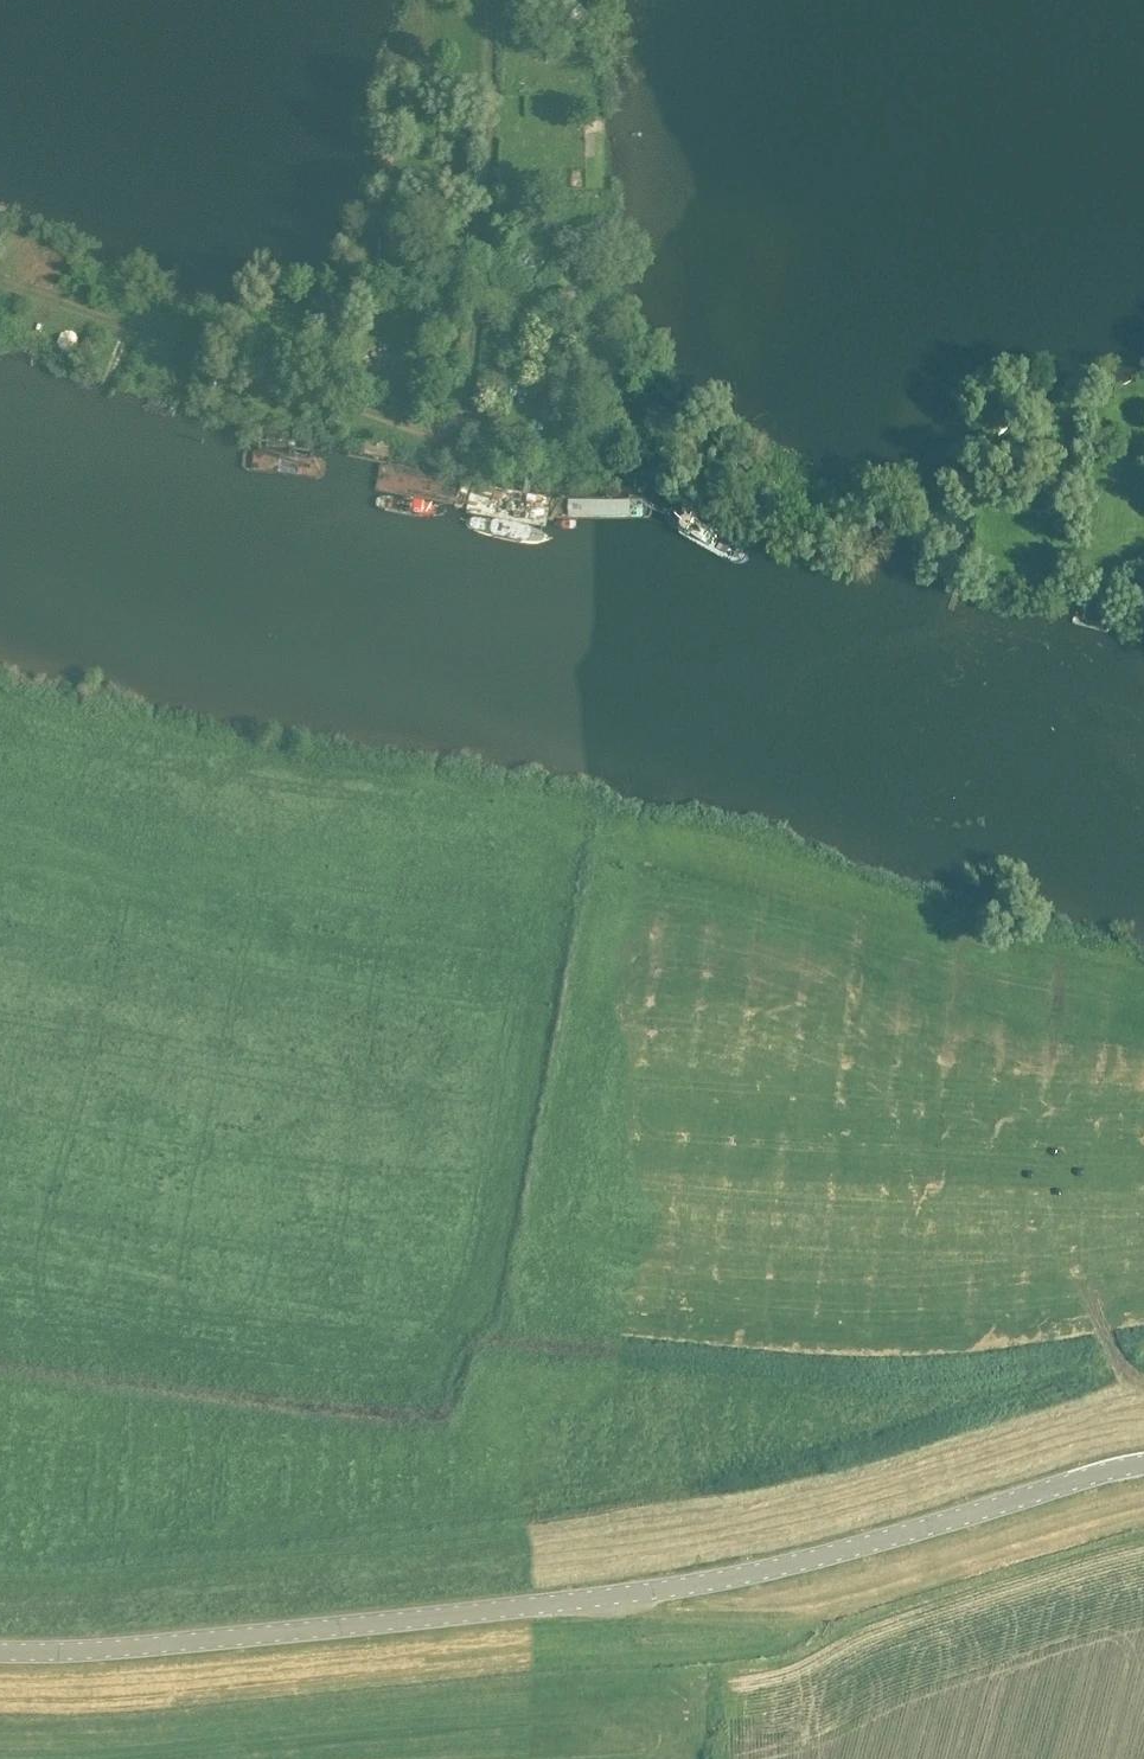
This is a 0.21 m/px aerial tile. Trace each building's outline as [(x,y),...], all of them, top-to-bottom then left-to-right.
[(539,394),(523,400),(529,415),(545,409),(539,394)]
